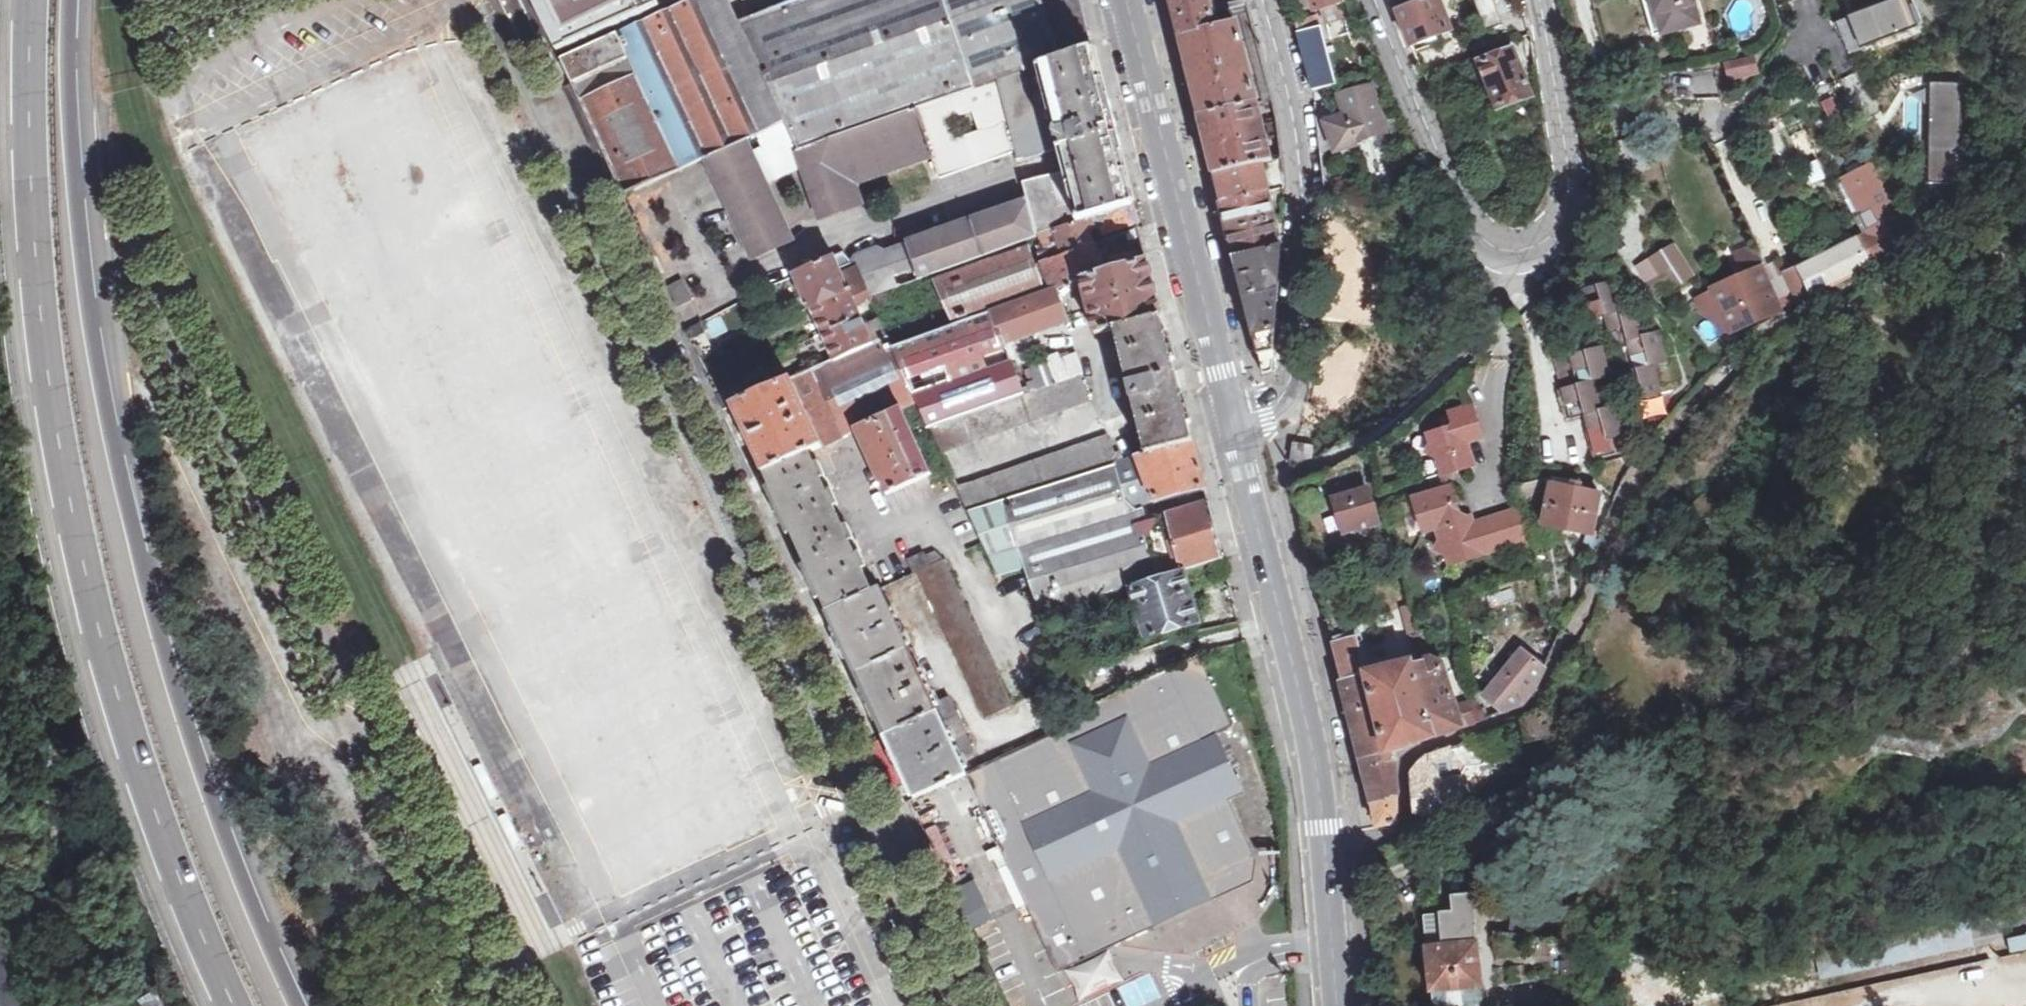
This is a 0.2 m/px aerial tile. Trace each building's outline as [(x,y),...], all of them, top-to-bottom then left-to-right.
[(555,50),(658,3),(657,0),(531,0),(555,50)] [(743,22),(733,0),(694,0),(563,59),(562,59),(625,195),(708,158),(746,141),(784,124),(793,146),(914,106),(990,78),(1033,66),(1092,49),(1081,0),(803,0),(743,22)] [(1180,37),(1219,26),(1218,23),(1214,24),(1208,0),(1171,0),(1180,37)] [(1241,20),(1251,18),(1246,0),(1244,0),(1242,0),(1220,0),(1225,19),(1240,14),(1241,20)] [(1314,12),(1343,2),(1342,0),(1310,0),(1314,12)] [(1397,10),(1412,47),(1455,29),(1444,0),(1422,0),(1397,10)] [(1661,33),(1704,22),(1699,0),(1651,0),(1661,33)] [(1838,24),(1851,55),(1915,28),(1904,0),(1895,0),(1838,24)] [(1314,91),(1337,85),(1320,17),(1296,23),(1314,91)] [(1251,18),(1241,20),(1263,100),(1273,98),(1251,18)] [(1219,26),(1180,37),(1200,116),(1256,102),(1236,22),(1219,26)] [(1077,222),(1137,205),(1092,49),(1033,66),(990,78),(1012,153),(1014,162),(1057,150),(1062,170),(1023,181),(1037,233),(1077,222)] [(1514,52),(1480,65),(1489,88),(1483,90),(1494,117),(1534,102),(1514,52)] [(1726,82),(1759,79),(1757,59),(1725,62),(1726,82)] [(990,78),(914,106),(931,160),(937,178),(1012,153),(990,78)] [(1957,84),(1912,85),(1913,138),(1929,137),(1929,189),(1959,189),(1957,84)] [(1355,140),(1386,132),(1372,85),(1339,95),(1346,116),(1326,123),(1337,152),(1357,144),(1355,140)] [(1257,104),(1256,102),(1200,116),(1201,118),(1200,118),(1214,173),(1215,175),(1219,174),(1251,166),(1283,158),(1282,151),(1269,154),(1259,114),(1276,110),(1273,100),(1257,104)] [(931,160),(914,106),(793,146),(800,168),(818,220),(865,204),(858,185),(931,160)] [(784,124),(746,141),(766,184),(800,168),(784,124)] [(752,154),(746,141),(708,158),(755,258),(792,240),(766,184),(752,154)] [(1258,194),(1251,166),(1219,174),(1226,202),(1258,194)] [(1226,202),(1222,203),(1228,232),(1275,220),(1268,191),(1258,194),(1226,202)] [(704,202),(718,233),(731,227),(717,196),(704,202)] [(1037,233),(1024,196),(903,238),(904,241),(916,279),(1037,233)] [(1135,212),(1137,205),(1077,222),(1042,234),(1050,259),(1094,243),(1098,241),(1096,237),(1093,238),(1089,230),(1103,225),(1106,232),(1138,221),(1135,212)] [(1909,246),(1913,243),(1898,216),(1897,216),(1893,210),(1886,214),(1890,220),(1856,239),(1852,241),(1835,251),(1802,269),(1816,296),(1876,264),(1909,246)] [(1282,246),(1275,220),(1228,232),(1229,233),(1228,233),(1233,252),(1234,252),(1235,257),(1282,246)] [(1831,245),(1835,251),(1852,241),(1849,235),(1843,234),(1834,239),(1831,245)] [(873,295),(916,279),(904,241),(884,248),(876,244),(852,255),(857,263),(867,283),(873,295)] [(1101,263),(1094,243),(1050,259),(1039,263),(1032,245),(932,278),(950,322),(1060,289),(1074,284),(1084,281),(1120,267),(1119,262),(1107,266),(1105,262),(1101,263)] [(1273,373),(1282,246),(1235,257),(1264,375),(1273,373)] [(1675,247),(1639,270),(1659,300),(1695,278),(1675,247)] [(1734,333),(1782,312),(1766,274),(1754,248),(1739,254),(1742,263),(1748,276),(1741,279),(1715,290),(1717,293),(1732,329),(1734,333)] [(834,253),(789,272),(809,311),(867,283),(857,263),(842,271),(834,253)] [(1158,311),(1147,260),(1120,267),(1084,281),(1087,295),(1083,297),(1079,298),(1064,303),(1070,320),(1091,313),(1095,335),(1111,322),(1158,311)] [(1736,266),(1741,279),(1748,276),(1742,263),(1736,266)] [(1617,280),(1585,289),(1589,304),(1604,300),(1612,328),(1624,326),(1632,354),(1649,350),(1652,366),(1625,373),(1628,387),(1642,384),(1646,398),(1663,394),(1655,366),(1670,362),(1661,331),(1647,335),(1639,307),(1625,310),(1617,280)] [(876,301),(873,295),(867,283),(809,311),(818,333),(864,319),(860,308),(864,306),(876,301)] [(1079,298),(1074,284),(1060,289),(1064,303),(1079,298)] [(950,322),(894,343),(920,401),(932,429),(934,428),(1028,395),(1084,375),(1088,373),(1081,352),(1063,358),(1061,352),(1038,361),(1034,366),(1038,381),(1030,384),(1031,388),(1026,390),(1008,341),(1070,320),(1064,303),(1060,289),(950,322)] [(1726,332),(1732,329),(1717,293),(1701,300),(1726,332)] [(1111,322),(1144,448),(1191,435),(1158,311),(1111,322)] [(890,332),(881,312),(864,319),(818,333),(831,361),(891,335),(890,332)] [(704,321),(709,338),(726,333),(721,316),(704,321)] [(764,473),(765,473),(812,451),(861,428),(904,409),(920,401),(894,343),(891,335),(831,361),(732,404),(764,473)] [(1604,347),(1559,359),(1574,417),(1588,414),(1600,457),(1629,449),(1618,405),(1604,409),(1597,381),(1612,377),(1604,347)] [(934,428),(946,454),(1091,402),(1084,375),(1028,395),(934,428)] [(1459,427),(1432,435),(1435,443),(1431,451),(1441,456),(1447,473),(1477,464),(1470,440),(1485,436),(1476,406),(1455,412),(1459,427)] [(904,409),(861,428),(889,494),(933,474),(904,409)] [(1111,435),(961,486),(972,512),(1116,463),(1122,461),(1111,435)] [(1144,448),(1131,453),(1157,501),(1205,487),(1191,435),(1144,448)] [(1289,473),(1313,459),(1314,445),(1294,443),(1289,473)] [(765,473),(828,610),(876,589),(812,451),(765,473)] [(1122,461),(1116,463),(1130,500),(1136,508),(1157,501),(1131,453),(1122,461)] [(1116,463),(972,512),(1000,576),(1028,567),(1045,614),(1134,586),(1186,570),(1224,560),(1209,502),(1148,522),(1144,510),(1139,511),(1136,508),(1130,500),(1116,463)] [(1556,478),(1521,486),(1524,500),(1553,493),(1556,478)] [(1584,483),(1556,478),(1553,493),(1547,528),(1567,531),(1567,538),(1585,540),(1587,535),(1596,536),(1603,494),(1598,493),(1599,487),(1584,485),(1584,483)] [(1371,487),(1338,498),(1347,531),(1360,528),(1370,533),(1374,525),(1382,523),(1371,487)] [(1451,562),(1461,558),(1534,537),(1527,512),(1522,510),(1477,524),(1474,517),(1463,520),(1452,488),(1417,499),(1426,528),(1439,524),(1443,539),(1439,547),(1448,551),(1451,562)] [(910,559),(915,572),(920,570),(933,565),(927,551),(910,559)] [(933,565),(920,570),(988,715),(1014,704),(947,559),(933,565)] [(1186,570),(1134,586),(1150,639),(1202,622),(1186,570)] [(876,589),(828,610),(915,799),(965,776),(969,774),(962,758),(953,740),(945,721),(935,700),(883,587),(876,589)] [(1418,637),(1407,592),(1396,595),(1407,638),(1410,637),(1420,664),(1432,661),(1424,636),(1418,637)] [(1432,661),(1420,664),(1413,666),(1411,662),(1365,672),(1355,632),(1333,638),(1340,664),(1337,665),(1366,782),(1368,782),(1370,787),(1373,790),(1375,795),(1370,796),(1371,800),(1372,800),(1372,801),(1397,796),(1395,760),(1392,753),(1475,722),(1467,702),(1455,705),(1445,670),(1432,661)] [(1537,687),(1545,670),(1523,651),(1486,696),(1504,711),(1523,704),(1537,687)] [(1217,734),(1233,726),(1201,657),(1071,717),(1075,725),(969,774),(965,776),(1055,970),(1265,873),(1231,799),(1245,792),(1217,734)] [(951,694),(935,700),(945,721),(960,714),(951,694)] [(953,740),(962,758),(977,750),(968,733),(953,740)] [(1411,785),(1413,812),(1439,810),(1436,763),(1453,760),(1448,748),(1428,756),(1422,759),(1418,763),(1415,767),(1412,777),(1411,785)] [(495,796),(479,764),(474,766),(471,767),(487,800),(495,796)] [(420,774),(436,807),(440,805),(444,803),(428,770),(420,774)] [(1399,823),(1397,796),(1372,801),(1377,827),(1399,823)] [(1426,916),(1433,992),(1484,988),(1478,911),(1426,916)] [(1433,992),(1434,1005),(1486,1005),(1484,988),(1433,992)]
